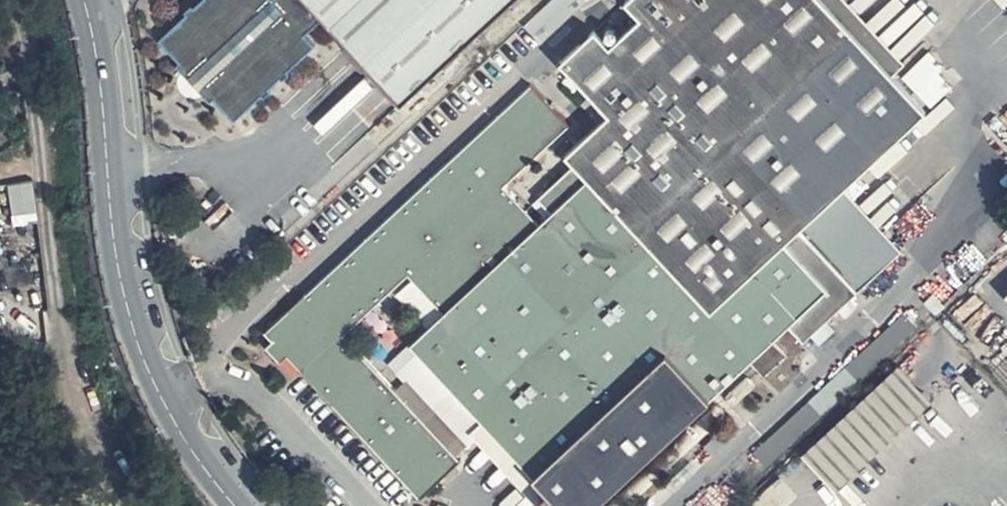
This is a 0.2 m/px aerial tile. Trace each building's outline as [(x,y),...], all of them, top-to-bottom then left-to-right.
[(304,32),(320,17),(349,48),(398,103),(511,0),(199,0),(159,37),(181,61),(175,67),(180,74),(203,98),(207,103),(213,98),(232,119),(314,43),(304,32)] [(562,505),(589,505),(748,358),(764,374),(787,353),(772,337),(796,314),(812,330),(900,253),(844,187),(922,114),(887,69),(825,0),(629,0),(626,3),(643,19),(609,50),(594,30),(560,64),(610,114),(564,156),(572,170),(539,200),(553,211),(538,224),(507,191),(571,129),(535,88),(266,335),(418,496),(461,462),(346,336),(406,282),(436,313),(408,338),(562,505)] [(954,251),(965,264),(927,297),(938,309),(1006,248),(1006,210),(1004,206),(954,251)] [(863,377),(918,323),(906,310),(850,364),(863,377)] [(900,365),(804,454),(839,492),(936,403),(900,365)] [(770,463),(829,403),(818,391),(758,452),(770,463)]
